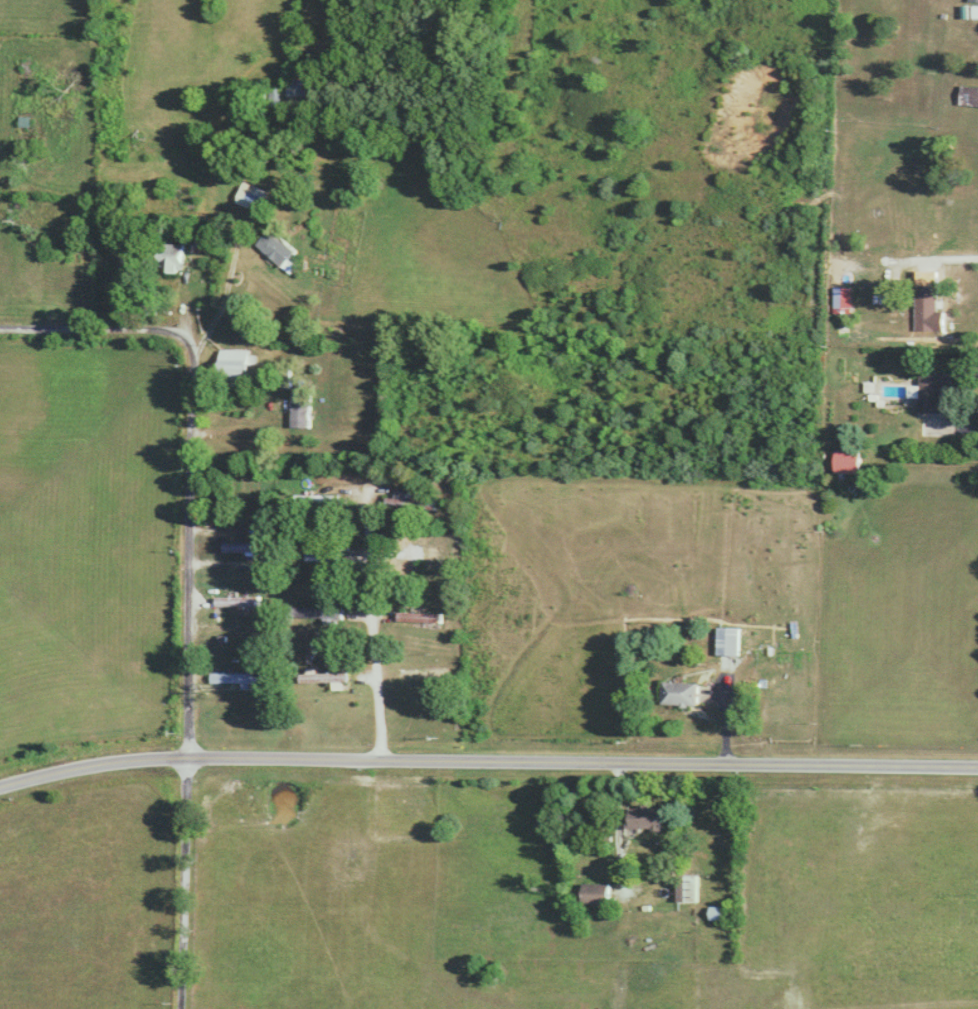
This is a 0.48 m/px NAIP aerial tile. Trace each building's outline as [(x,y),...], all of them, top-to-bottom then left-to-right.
[(304,97),(304,75),(291,75),(291,97),(304,97)] [(948,86),(947,104),(977,105),(977,87),(948,86)] [(263,212),(270,190),(244,182),(238,204),(263,212)] [(259,245),(287,269),(293,262),(290,260),(298,251),(272,229),(259,245)] [(188,244),(165,244),(165,272),(188,272),(188,244)] [(901,301),(901,285),(883,285),(883,301),(901,301)] [(938,315),(938,286),(916,286),(916,315),(938,315)] [(854,287),(836,287),(836,313),(854,313),(854,287)] [(224,386),(251,386),(251,350),(224,350),(224,386)] [(921,411),(944,412),(944,386),(954,386),(955,373),(922,373),(921,411)] [(313,387),(294,387),(294,428),(313,428),(313,387)] [(836,473),(862,473),(862,450),(836,450),(836,473)] [(232,479),(223,479),(223,522),(232,522),(232,479)] [(342,494),(299,494),(299,505),(342,505),(342,494)] [(388,510),(437,510),(437,499),(388,499),(388,510)] [(437,557),(437,548),(413,548),(413,542),(406,542),(406,550),(394,550),(394,557),(437,557)] [(271,543),(228,543),(228,552),(271,552),(271,543)] [(309,562),(340,562),(340,553),(309,553),(309,562)] [(219,606),(263,606),(263,596),(219,596),(219,606)] [(345,619),(345,607),(295,607),(295,619),(345,619)] [(441,622),(441,613),(399,612),(399,622),(441,622)] [(717,627),(717,655),(739,655),(739,627),(717,627)] [(399,678),(448,678),(448,667),(399,667),(399,678)] [(266,683),(266,672),(213,672),(213,683),(266,683)] [(348,672),(301,672),(301,682),(348,682),(348,672)] [(662,704),(696,704),(696,682),(662,682),(662,704)] [(627,828),(658,828),(658,807),(627,807),(627,828)] [(696,902),(696,875),(677,875),(677,902),(696,902)] [(580,904),(606,904),(606,884),(580,884),(580,904)] [(710,920),(725,920),(725,907),(710,907),(710,920)]
